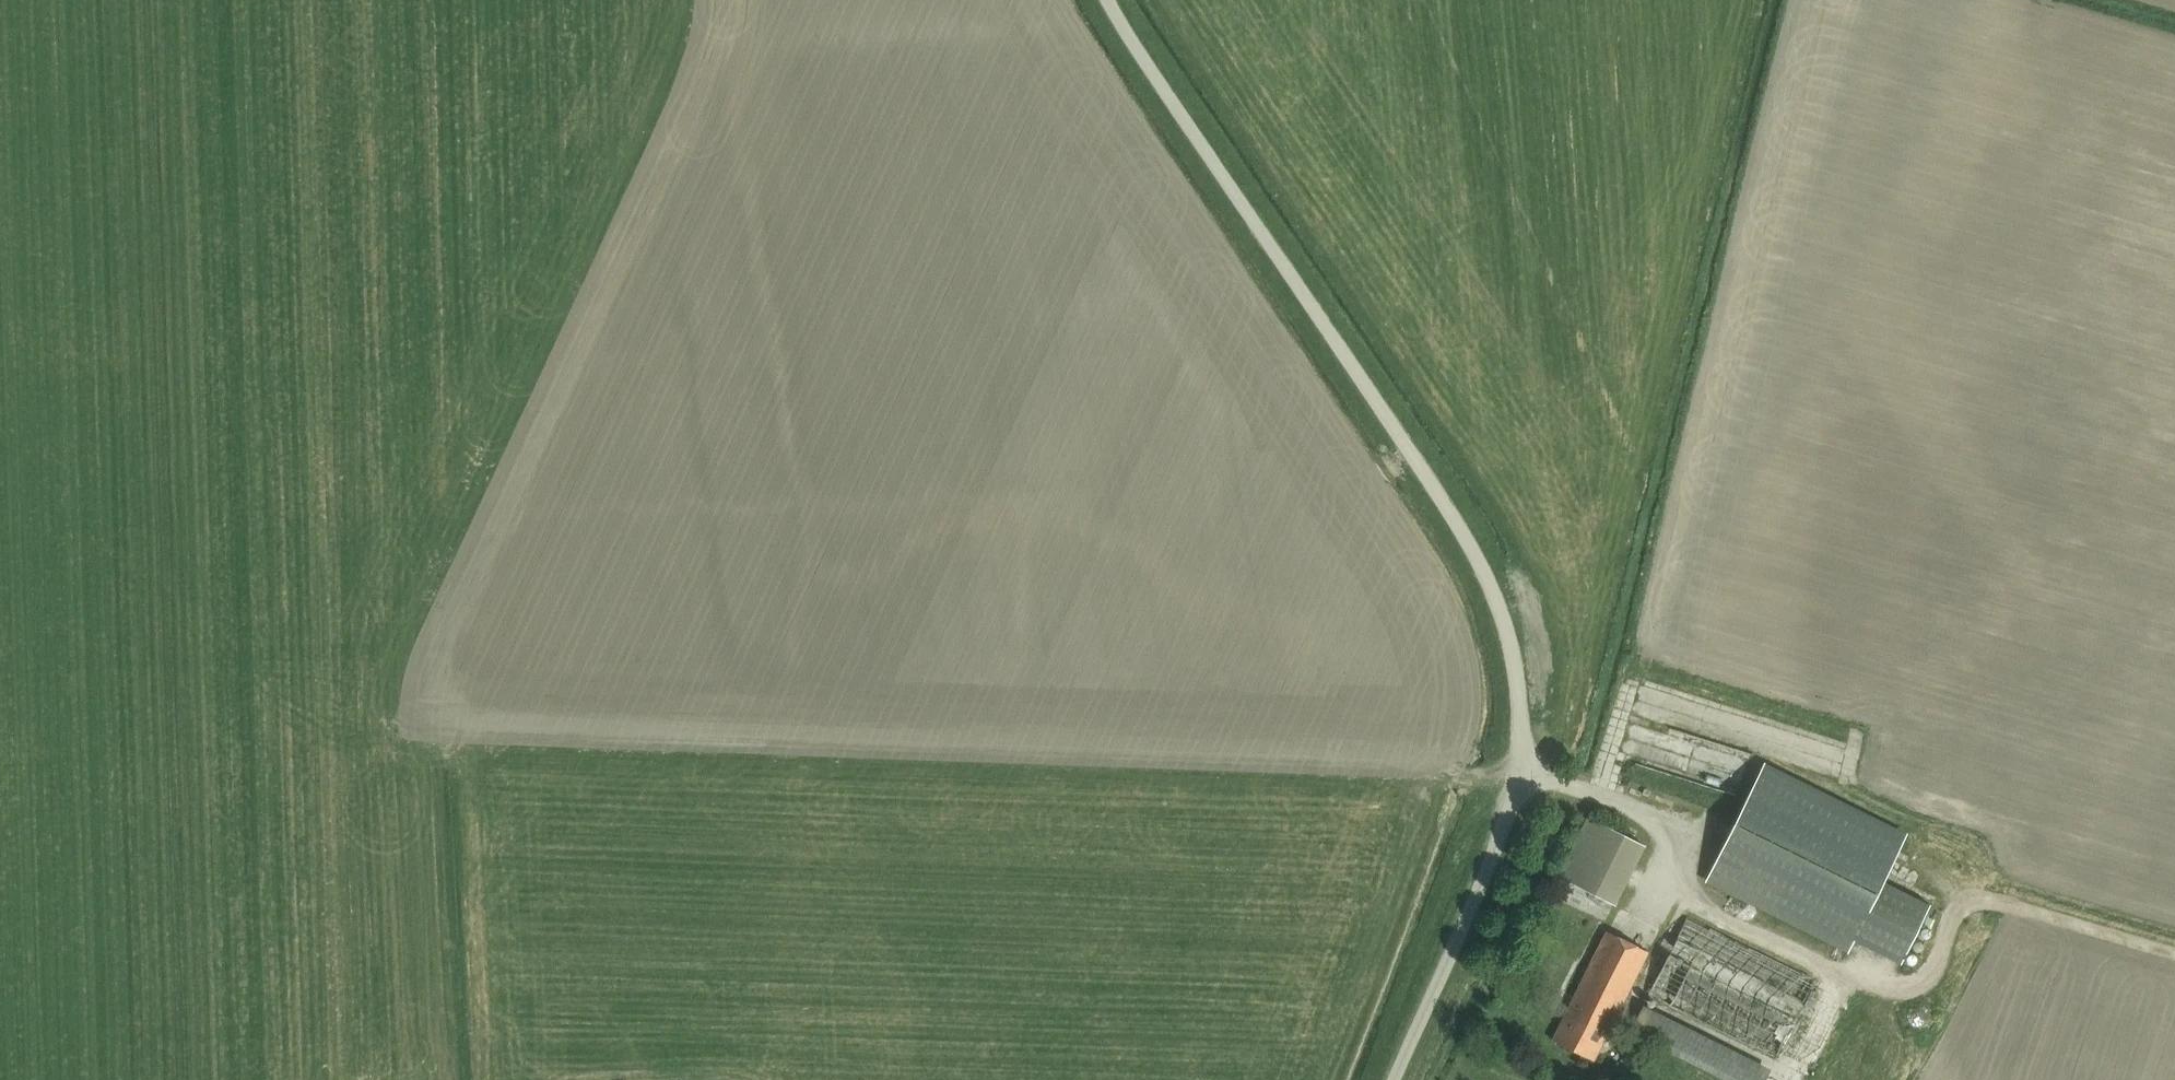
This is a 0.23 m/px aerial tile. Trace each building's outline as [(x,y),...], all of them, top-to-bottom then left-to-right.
[(1905,838),(1853,812),(1762,767),(1707,878),(1849,949),(1853,941),(1901,964),(1930,905),(1883,882),(1905,838)] [(1614,906),(1644,845),(1588,817),(1557,877),(1614,906)] [(1648,996),(1775,1059),(1814,980),(1687,917),(1648,996)] [(1552,1040),(1593,1061),(1648,952),(1606,931),(1552,1040)] [(1724,1079),(1765,1079),(1770,1070),(1642,1006),(1629,1032),(1724,1079)] [(1889,1068),(1876,1063),(1869,1079),(1884,1079),(1889,1068)]
